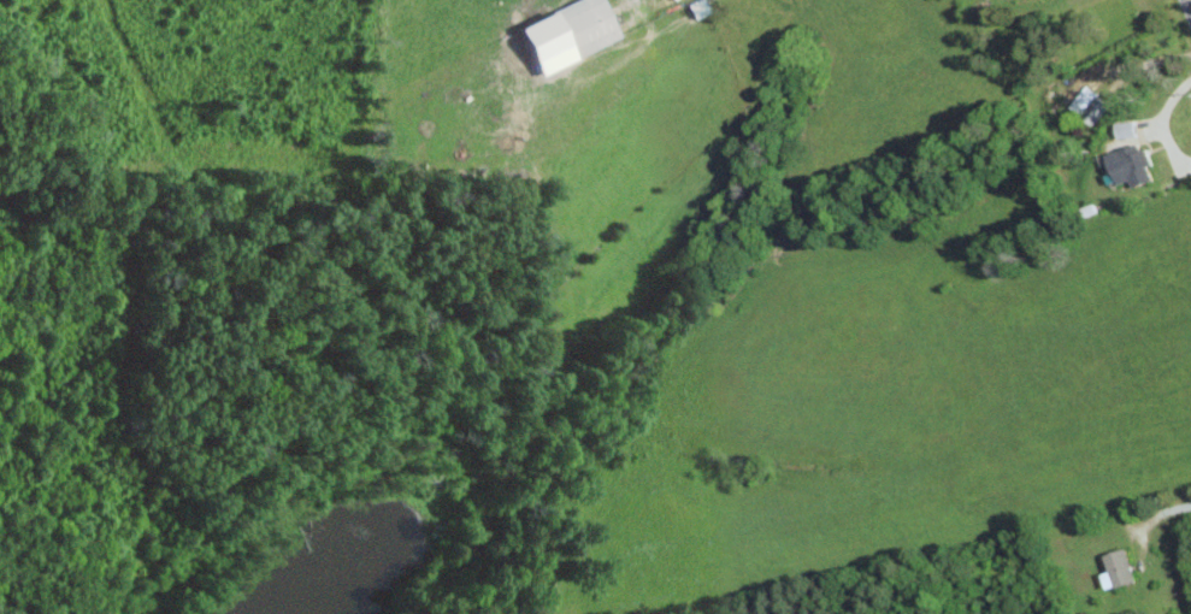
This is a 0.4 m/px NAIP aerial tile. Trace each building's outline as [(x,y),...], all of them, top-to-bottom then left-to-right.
[(576,56),(624,38),(610,0),(577,0),(557,8),(576,56)] [(1121,136),(1139,135),(1138,120),(1120,121),(1121,136)] [(1112,154),(1122,183),(1133,179),(1135,186),(1155,179),(1151,166),(1155,165),(1149,148),(1136,152),(1134,146),(1112,154)] [(1113,570),(1105,573),(1110,589),(1139,580),(1130,547),(1108,554),(1113,570)]
